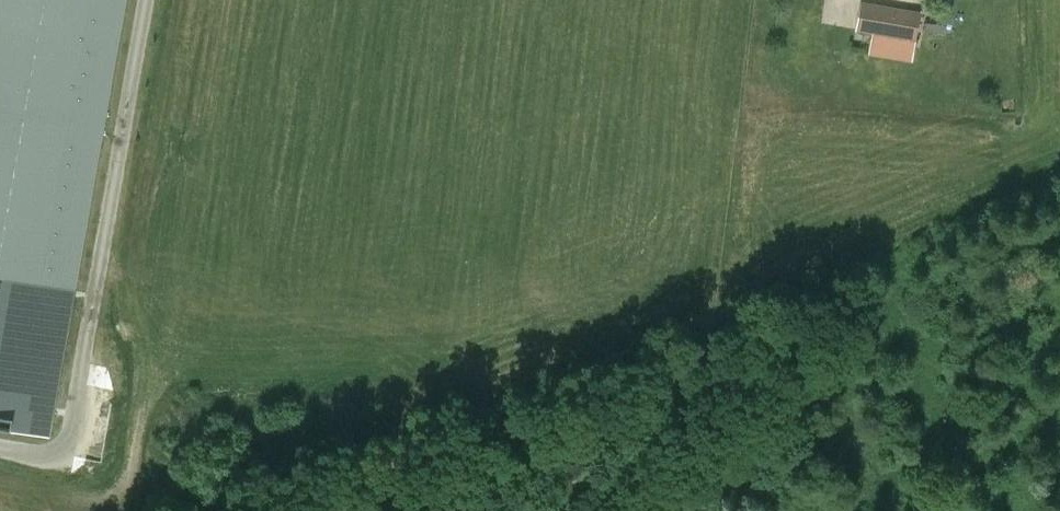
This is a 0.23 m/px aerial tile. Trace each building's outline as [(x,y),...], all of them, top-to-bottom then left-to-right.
[(10,296),(13,278),(74,290),(125,0),(0,0),(0,294),(10,296)] [(911,62),(921,13),(861,2),(855,32),(872,34),(868,55),(911,62)]
